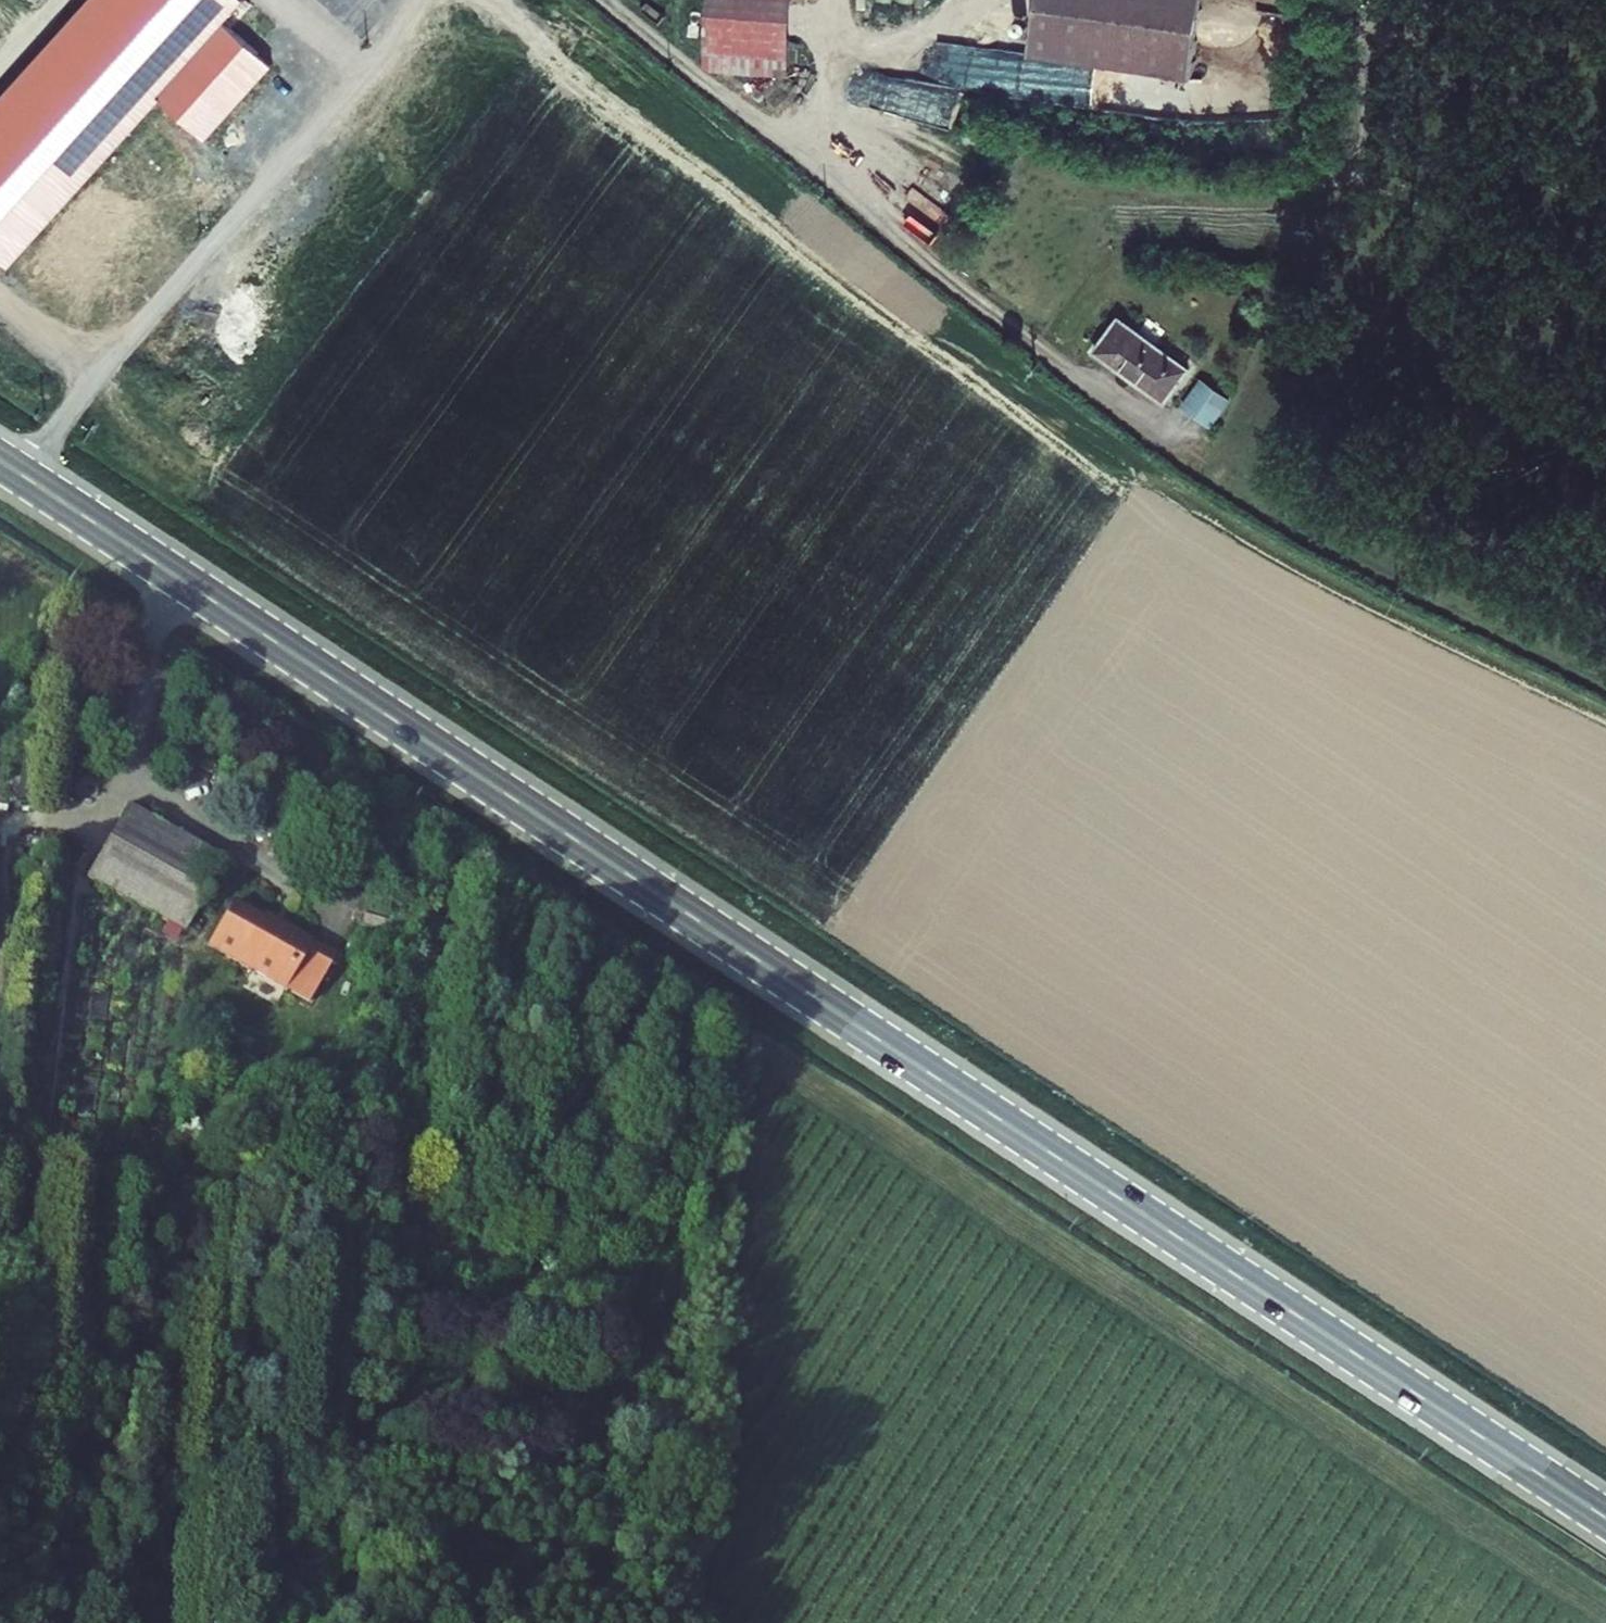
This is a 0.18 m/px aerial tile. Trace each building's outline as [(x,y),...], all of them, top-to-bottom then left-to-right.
[(703,71),(789,77),(793,0),(709,0),(703,71)] [(1028,55),(1195,80),(1205,0),(1036,0),(1028,55)] [(1122,316),(1096,351),(1165,402),(1190,367),(1122,316)] [(1211,426),(1231,397),(1200,376),(1180,405),(1211,426)] [(183,831),(137,799),(91,869),(183,931),(229,863),(183,831)] [(278,932),(234,903),(207,943),(285,991),(314,944),(284,924),(278,932)]
